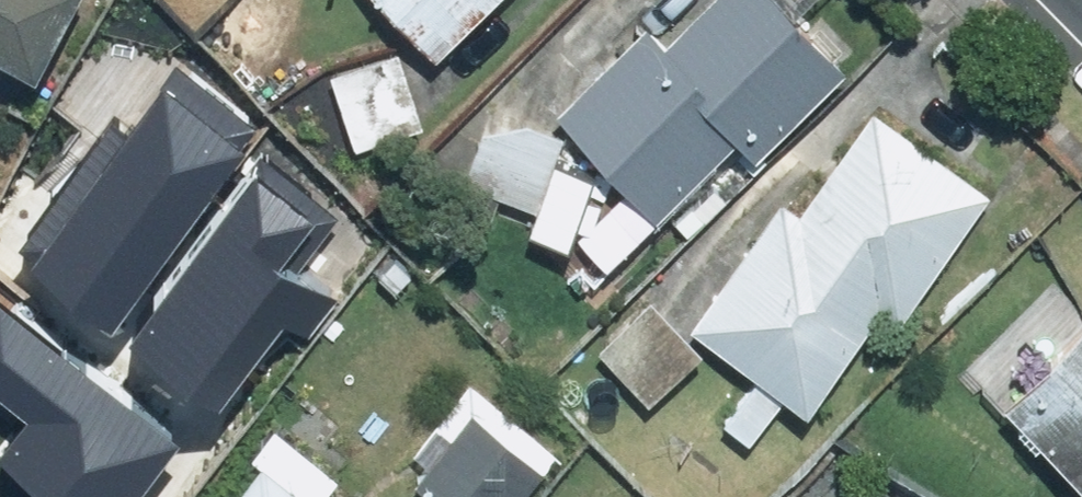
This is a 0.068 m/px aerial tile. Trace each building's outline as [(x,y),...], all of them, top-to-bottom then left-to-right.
[(5,29),(48,54),(79,0),(0,0),(0,38),(5,29)] [(445,45),(491,0),(399,0),(445,45)] [(800,0),(709,0),(674,35),(653,15),(564,107),(669,207),(746,128),(764,146),(855,52),(800,0)] [(398,38),(322,68),(353,146),(429,116),(398,38)] [(789,192),(699,320),(817,402),(889,301),(907,314),(997,186),(878,103),(807,204),(789,192)] [(563,131),(487,109),(465,183),(542,205),(563,131)] [(0,230),(0,350),(55,365),(43,410),(94,424),(104,383),(172,444),(246,362),(139,267),(0,230)] [(1014,392),(1081,460),(1081,324),(1014,392)] [(477,379),(413,466),(456,496),(532,496),(569,447),(477,379)] [(258,447),(268,455),(236,496),(324,496),(348,466),(282,416),(258,447)]
